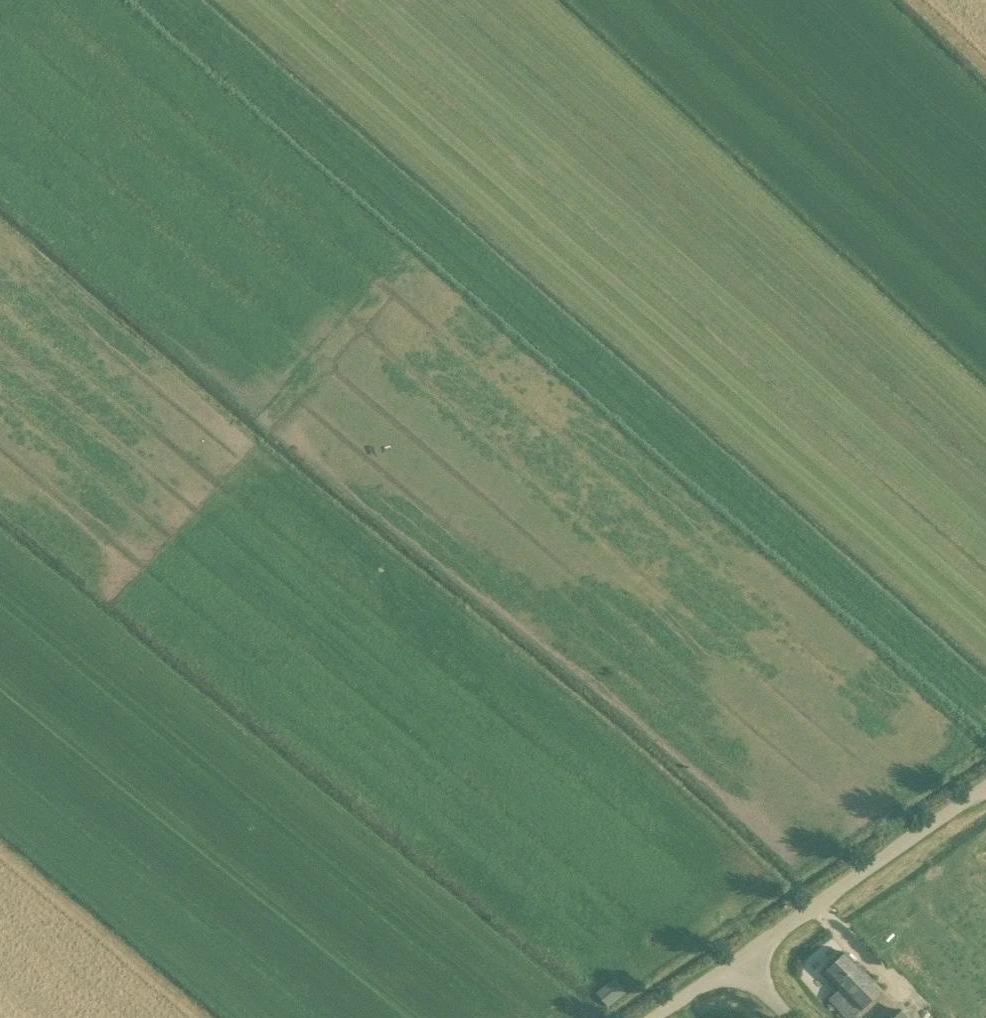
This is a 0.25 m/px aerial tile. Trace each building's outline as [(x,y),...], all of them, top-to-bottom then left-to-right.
[(832,934),(811,952),(823,966),(845,948),(832,934)] [(824,973),(840,989),(828,1000),(845,1017),(860,1017),(857,1015),(882,991),(844,953),(824,973)] [(615,976),(596,991),(607,1005),(626,990),(615,976)] [(897,1008),(887,1017),(907,1017),(897,1008)]
